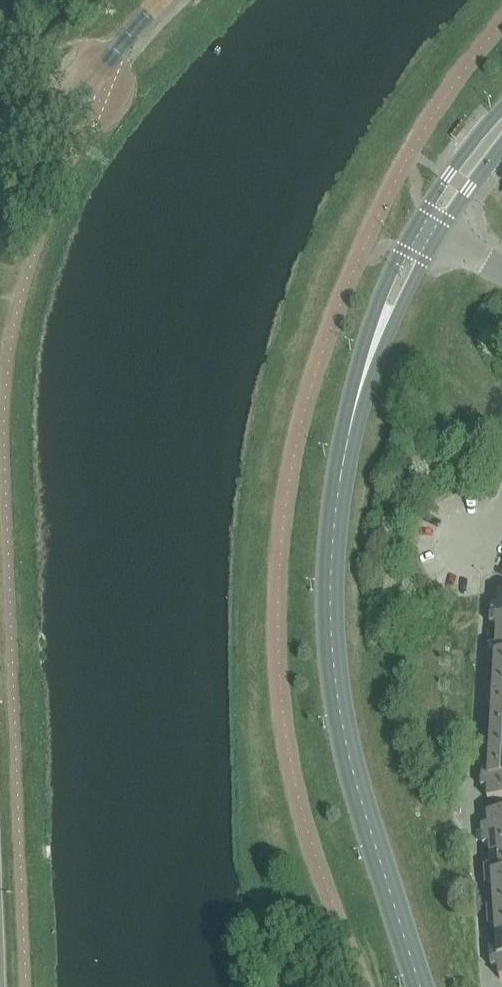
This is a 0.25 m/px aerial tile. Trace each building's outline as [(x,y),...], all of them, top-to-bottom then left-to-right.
[(492,616),(501,616),(501,595),(500,595),(499,606),(492,606),(492,616)] [(497,637),(501,637),(501,616),(492,616),(491,625),(498,625),(497,637)] [(489,657),(501,657),(501,637),(497,637),(497,647),(490,647),(489,657)] [(489,657),(489,666),(496,666),(495,677),(501,678),(501,657),(489,657)] [(501,698),(501,678),(495,677),(495,688),(488,687),(487,697),(501,698)] [(493,718),(501,719),(501,698),(487,697),(487,707),(493,707),(493,718)] [(485,739),(501,739),(501,719),(493,718),(492,729),(485,729),(485,739)] [(491,759),(501,760),(501,739),(485,739),(484,748),(491,748),(491,759)] [(482,779),(501,780),(501,760),(491,759),(490,770),(483,770),(482,779)] [(482,779),(482,789),(489,789),(488,801),(501,802),(501,780),(482,779)] [(489,827),(482,827),(483,837),(501,836),(501,814),(488,815),(489,827)] [(483,837),(484,846),(491,846),(491,857),(501,856),(501,836),(483,837)] [(486,878),(501,876),(501,856),(491,857),(492,867),(485,868),(486,878)] [(494,898),(501,897),(501,876),(486,878),(486,887),(493,886),(494,898)] [(489,918),(501,917),(501,897),(494,898),(495,908),(488,909),(489,918)] [(497,938),(501,938),(501,917),(489,918),(489,928),(496,927),(497,938)] [(492,959),(501,959),(501,938),(497,938),(498,949),(491,950),(492,959)] [(492,959),(492,969),(499,968),(500,980),(501,980),(501,959),(492,959)]
